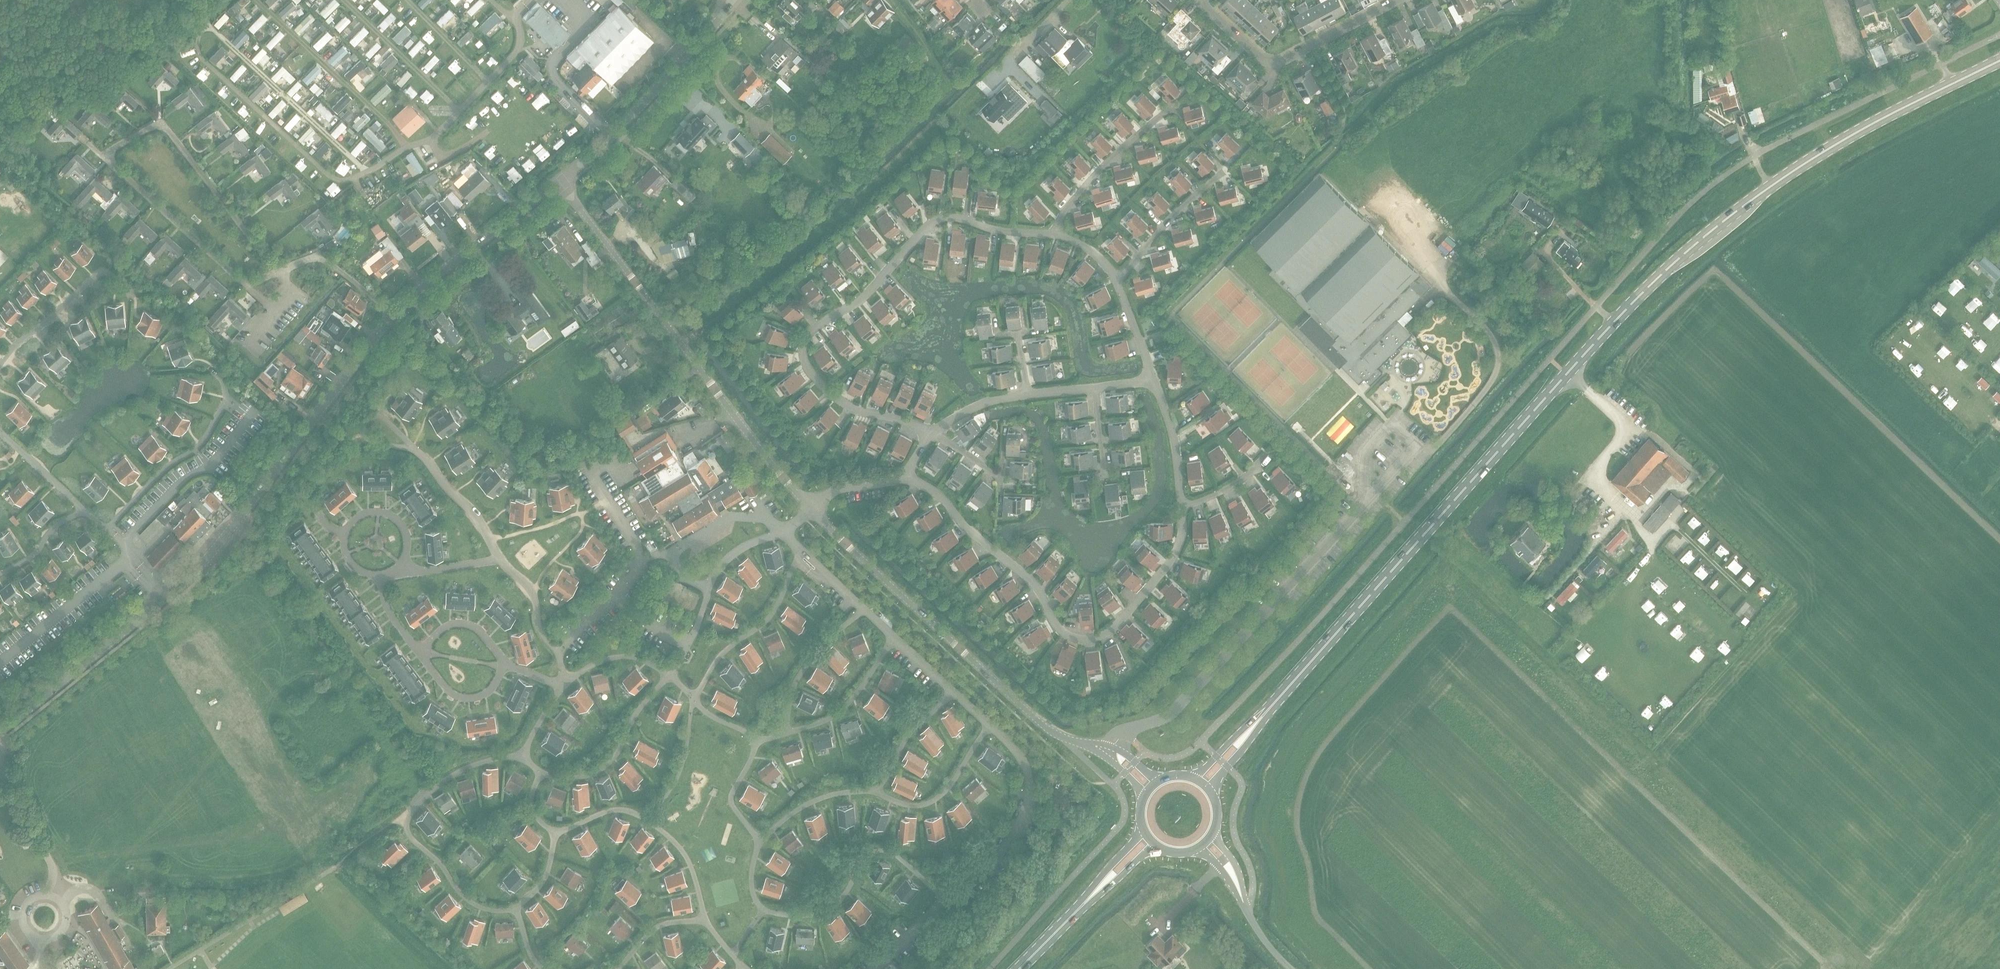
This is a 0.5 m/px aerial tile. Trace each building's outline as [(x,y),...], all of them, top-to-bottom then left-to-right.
[(249,0),(238,0),(228,9),(232,14),(249,0)] [(279,13),(283,17),(292,8),(294,10),(297,8),(295,6),(297,3),(298,4),(301,2),(299,0),(300,0),(292,0),(279,13)] [(320,12),(325,17),(340,3),(337,0),(331,0),(320,12)] [(379,0),(375,0),(373,2),(384,13),(388,9),(379,0)] [(484,2),(482,0),(478,0),(467,10),(471,15),(484,2)] [(584,59),(586,57),(611,82),(654,40),(627,13),(638,1),(637,0),(623,0),(619,5),(567,56),(577,66),(584,59)] [(792,24),(795,23),(797,21),(804,14),(799,10),(802,7),(795,0),(783,0),(779,4),(786,11),(783,15),(792,24)] [(811,12),(817,7),(810,0),(808,0),(804,5),(811,12)] [(952,0),(935,0),(932,3),(931,2),(926,7),(929,11),(933,6),(938,11),(939,12),(952,0)] [(938,11),(934,16),(937,19),(941,14),(948,21),(962,7),(955,0),(952,0),(939,12),(938,11)] [(1015,0),(1001,0),(997,4),(1006,13),(1010,9),(1008,7),(1015,0)] [(1165,14),(1177,1),(1177,0),(1147,0),(1152,4),(1153,3),(1165,14)] [(1242,0),(1226,0),(1223,4),(1231,12),(1242,0)] [(1253,5),(1247,0),(1242,0),(1231,12),(1240,20),(1253,5)] [(1335,17),(1326,0),(1320,0),(1321,2),(1315,5),(1324,23),(1335,17)] [(1335,17),(1346,11),(1340,0),(1326,0),(1335,17)] [(1457,23),(1463,20),(1460,13),(1474,5),(1472,0),(1452,0),(1454,3),(1448,6),(1457,23)] [(1860,12),(1872,8),(1869,0),(1856,0),(1860,12)] [(1959,17),(1965,13),(1964,11),(1971,6),(1967,0),(1959,0),(1951,6),(1952,7),(1943,14),(1949,21),(1957,15),(1959,17)] [(1324,23),(1315,5),(1309,8),(1305,1),(1300,3),(1314,28),(1324,23)] [(524,16),(555,47),(569,33),(538,2),(524,16)] [(1444,11),(1438,14),(1432,2),(1419,9),(1428,26),(1436,22),(1439,28),(1444,26),(1446,30),(1452,27),(1444,11)] [(876,13),(882,19),(892,10),(886,3),(876,13)] [(1303,34),(1314,28),(1300,3),(1296,6),(1300,13),(1293,16),(1303,34)] [(1248,27),(1261,13),(1253,5),(1240,20),(1248,27)] [(1282,7),(1275,11),(1277,16),(1282,14),(1280,11),(1283,9),(1282,7)] [(1900,18),(1916,44),(1933,33),(1917,7),(1900,18)] [(441,26),(454,13),(449,8),(436,21),(441,26)] [(1188,17),(1188,18),(1185,15),(1186,13),(1181,8),(1172,18),(1177,23),(1167,33),(1178,43),(1178,46),(1180,48),(1184,48),(1186,46),(1186,43),(1189,39),(1191,40),(1194,37),(1196,36),(1195,34),(1201,29),(1188,17)] [(225,12),(214,24),(218,28),(229,16),(225,12)] [(384,29),(396,17),(391,12),(379,24),(384,29)] [(487,27),(498,16),(494,12),(483,23),(487,27)] [(972,31),(975,28),(971,24),(975,20),(967,12),(952,27),(960,35),(962,33),(966,37),(972,31)] [(1413,15),(1419,27),(1425,24),(1418,12),(1413,15)] [(254,32),(267,18),(262,13),(249,28),(254,32)] [(299,34),(315,18),(310,13),(294,29),(299,34)] [(1256,35),(1270,20),(1261,13),(1248,27),(1256,35)] [(345,15),(335,26),(340,31),(351,20),(345,15)] [(1417,27),(1410,31),(1403,18),(1389,25),(1395,36),(1394,38),(1395,41),(1398,41),(1399,44),(1412,37),(1418,47),(1425,43),(1417,27)] [(1270,20),(1256,35),(1265,43),(1278,28),(1270,20)] [(982,22),(975,28),(972,31),(974,33),(970,37),(983,51),(997,38),(982,22)] [(364,26),(349,41),(354,45),(368,31),(364,26)] [(399,42),(410,30),(405,26),(394,37),(399,42)] [(1077,37),(1071,44),(1055,28),(1039,43),(1063,67),(1071,59),(1079,66),(1092,53),(1077,37)] [(243,29),(233,41),(237,45),(247,33),(243,29)] [(271,48),(284,34),(279,30),(266,44),(271,48)] [(461,46),(472,35),(468,30),(456,41),(461,46)] [(331,36),(317,50),(322,54),(331,45),(333,47),(336,45),(334,43),(336,41),(334,39),(337,36),(335,33),(332,36),(331,36)] [(1385,38),(1378,41),(1374,33),(1361,40),(1371,60),(1384,53),(1385,54),(1392,51),(1385,38)] [(894,51),(899,57),(911,47),(908,43),(913,39),(909,34),(898,44),(900,46),(894,51)] [(412,56),(424,43),(419,39),(408,52),(412,56)] [(789,58),(792,60),(798,53),(782,39),(772,50),(775,53),(767,61),(778,71),(789,58)] [(1212,68),(1218,73),(1231,58),(1226,53),(1227,52),(1212,39),(1200,51),(1215,64),(1212,68)] [(377,41),(365,53),(370,57),(381,45),(377,41)] [(214,64),(227,50),(222,45),(209,59),(214,64)] [(348,45),(331,62),(335,66),(345,57),(347,59),(349,57),(347,55),(352,50),(348,45)] [(262,47),(252,59),(256,63),(267,51),(262,47)] [(303,51),(300,47),(287,59),(291,63),(297,58),(298,59),(300,57),(299,56),(303,51)] [(1336,73),(1341,84),(1351,79),(1346,70),(1356,65),(1347,48),(1333,55),(1342,70),(1336,73)] [(1869,51),(1876,67),(1883,64),(1876,48),(1869,51)] [(392,53),(380,64),(387,71),(398,60),(392,53)] [(439,57),(435,53),(423,66),(428,70),(435,62),(436,63),(438,61),(437,60),(439,57)] [(521,62),(533,74),(541,67),(528,54),(521,62)] [(365,64),(361,59),(344,74),(348,79),(365,64)] [(584,59),(577,66),(580,69),(572,78),(576,82),(572,85),(581,95),(585,91),(586,92),(601,77),(584,59)] [(307,83),(321,69),(316,64),(302,78),(307,83)] [(1239,93),(1245,99),(1259,84),(1253,79),(1254,78),(1240,64),(1228,77),(1242,90),(1239,93)] [(173,86),(178,80),(162,65),(147,82),(153,87),(163,77),(173,86)] [(282,65),(271,77),(276,81),(287,70),(282,65)] [(1734,91),(1734,92),(1730,81),(1732,80),(1727,65),(1719,68),(1724,83),(1725,82),(1726,85),(1708,91),(1711,100),(1721,96),(1726,112),(1739,108),(1734,91)] [(758,83),(760,85),(764,80),(749,66),(744,71),(748,75),(734,90),(735,90),(736,89),(745,97),(744,98),(744,99),(745,98),(752,105),(762,94),(754,88),(758,83)] [(1302,96),(1320,87),(1311,69),(1305,72),(1306,75),(1303,76),(1302,75),(1294,80),(1302,96)] [(401,86),(412,74),(407,70),(401,77),(399,75),(397,78),(399,80),(397,82),(401,86)] [(361,91),(378,75),(374,71),(357,87),(361,91)] [(246,88),(256,77),(251,73),(241,83),(246,88)] [(1164,97),(1168,101),(1180,90),(1168,77),(1158,86),(1166,94),(1164,97)] [(297,80),(287,92),(291,96),(298,88),(300,90),(301,89),(300,87),(302,85),(297,80)] [(374,104),(391,87),(386,83),(384,85),(384,86),(370,100),(374,104)] [(259,102),(271,90),(266,86),(255,98),(259,102)] [(139,103),(122,88),(120,90),(116,87),(112,91),(115,95),(107,104),(113,109),(122,100),(133,110),(139,103)] [(196,109),(202,104),(189,87),(172,101),(176,107),(187,98),(196,109)] [(991,100),(982,108),(994,121),(1006,109),(1012,115),(1027,101),(1016,90),(1009,97),(1001,90),(996,95),(994,93),(989,99),(991,100)] [(1266,116),(1290,103),(1283,90),(1269,97),(1263,92),(1252,103),(1257,108),(1266,116)] [(338,112),(352,97),(346,92),(332,107),(338,112)] [(1140,114),(1144,118),(1156,107),(1143,94),(1134,103),(1142,111),(1140,114)] [(1046,98),(1039,106),(1044,111),(1050,117),(1058,109),(1052,104),(1046,98)] [(273,117),(286,103),(282,99),(268,113),(273,117)] [(105,124),(110,117),(94,103),(79,119),(85,125),(95,114),(105,124)] [(428,121),(411,105),(395,122),(412,138),(428,121)] [(51,116),(57,110),(52,106),(47,112),(51,116)] [(328,106),(316,118),(320,121),(332,109),(328,106)] [(1201,107),(1190,110),(1189,106),(1183,108),(1187,124),(1205,119),(1201,107)] [(219,111),(223,117),(227,113),(222,108),(219,111)] [(347,110),(342,115),(347,120),(352,114),(347,110)] [(220,133),(227,128),(213,111),(196,125),(201,131),(212,123),(220,133)] [(1117,132),(1122,136),(1134,125),(1121,112),(1112,121),(1120,129),(1117,132)] [(288,130),(300,117),(296,113),(284,126),(288,130)] [(358,130),(370,118),(365,113),(352,125),(358,130)] [(1737,115),(1740,125),(1746,123),(1743,113),(1737,115)] [(73,135),(78,129),(62,114),(47,131),(53,136),(62,126),(73,135)] [(709,129),(715,123),(706,115),(700,120),(697,117),(678,137),(681,140),(676,144),(684,151),(688,147),(689,148),(694,142),(697,145),(701,141),(698,138),(708,128),(709,129)] [(341,122),(331,133),(336,137),(346,126),(341,122)] [(303,142),(314,130),(310,126),(299,138),(303,142)] [(1177,126),(1166,129),(1165,126),(1158,127),(1163,143),(1180,138),(1177,126)] [(360,131),(372,143),(376,138),(364,127),(360,131)] [(754,146),(740,132),(731,141),(745,155),(754,146)] [(241,155),(248,150),(234,133),(217,146),(222,153),(233,144),(241,155)] [(1096,153),(1101,157),(1112,146),(1100,133),(1091,142),(1099,150),(1096,153)] [(1223,153),(1228,157),(1239,145),(1226,133),(1217,142),(1226,150),(1223,153)] [(761,143),(783,164),(791,156),(769,134),(761,143)] [(361,140),(351,152),(355,156),(366,144),(361,140)] [(319,158),(331,146),(326,141),(314,153),(319,158)] [(1154,146),(1143,149),(1142,145),(1136,147),(1140,163),(1157,159),(1154,146)] [(1198,171),(1202,175),(1214,164),(1202,151),(1193,160),(1200,168),(1198,171)] [(89,175),(94,169),(76,153),(62,169),(68,175),(77,165),(89,175)] [(263,176),(270,171),(256,154),(239,167),(244,174),(255,165),(263,176)] [(1074,173),(1079,178),(1090,167),(1078,154),(1069,163),(1077,171),(1074,173)] [(393,171),(398,175),(412,161),(407,156),(393,171)] [(459,188),(469,199),(488,181),(471,162),(461,171),(468,179),(459,188)] [(656,189),(658,191),(661,188),(658,186),(666,178),(653,165),(637,182),(650,195),(656,189)] [(1132,166),(1121,169),(1120,165),(1114,167),(1117,183),(1135,178),(1132,166)] [(953,191),(966,193),(969,167),(962,166),(962,171),(955,170),(953,191)] [(1261,167),(1249,170),(1249,166),(1242,168),(1246,184),(1264,179),(1261,167)] [(928,190),(941,192),(944,171),(931,169),(928,190)] [(1175,190),(1179,195),(1191,184),(1179,171),(1170,179),(1178,188),(1175,190)] [(1390,355),(1393,358),(1400,350),(1397,347),(1411,333),(1403,325),(1407,320),(1401,314),(1431,284),(1319,173),(1252,240),(1278,266),(1271,272),(1314,315),(1303,326),(1339,362),(1343,359),(1352,367),(1349,370),(1357,378),(1361,375),(1370,384),(1382,372),(1377,367),(1390,355)] [(1053,196),(1058,200),(1069,189),(1057,176),(1048,185),(1056,193),(1053,196)] [(106,210),(119,196),(114,192),(112,194),(95,178),(74,200),(80,206),(95,189),(105,198),(100,204),(106,210)] [(296,184),(291,188),(284,178),(266,192),(271,198),(282,190),(290,201),(297,195),(294,192),(299,188),(296,184)] [(671,184),(690,201),(695,196),(676,178),(671,184)] [(1235,187),(1224,190),(1223,186),(1217,188),(1221,204),(1238,199),(1235,187)] [(407,194),(415,204),(423,199),(415,188),(407,194)] [(1110,188),(1100,192),(1098,188),(1092,190),(1097,205),(1114,200),(1110,188)] [(894,199),(908,216),(918,208),(904,191),(894,199)] [(977,207),(995,210),(997,197),(985,196),(986,192),(979,191),(977,207)] [(1153,211),(1158,216),(1169,204),(1157,191),(1148,200),(1156,208),(1153,211)] [(119,196),(106,210),(112,215),(121,204),(134,215),(139,210),(121,193),(119,196)] [(621,195),(618,197),(615,193),(602,203),(610,213),(620,205),(624,211),(621,215),(627,219),(635,208),(629,204),(628,205),(621,195)] [(457,209),(446,195),(440,200),(450,214),(457,209)] [(322,205),(326,202),(322,196),(317,200),(320,204),(320,203),(322,205)] [(1033,218),(1037,222),(1049,211),(1036,198),(1027,207),(1035,215),(1033,218)] [(438,218),(443,225),(451,218),(437,200),(425,209),(435,221),(438,218)] [(1522,210),(1547,227),(1554,217),(1529,200),(1522,210)] [(400,234),(412,249),(427,238),(417,225),(423,221),(410,204),(400,212),(411,226),(400,234)] [(327,211),(326,212),(321,206),(301,222),(306,228),(317,220),(325,231),(331,226),(333,228),(334,228),(338,225),(331,215),(327,211)] [(1213,207),(1202,210),(1201,206),(1194,208),(1199,223),(1216,219),(1213,207)] [(1092,212),(1081,215),(1080,211),(1074,212),(1078,228),(1095,224),(1092,212)] [(877,220),(890,237),(900,229),(887,212),(877,220)] [(1132,232),(1136,237),(1148,225),(1135,213),(1126,222),(1134,230),(1132,232)] [(152,240),(157,234),(139,218),(124,234),(130,240),(140,230),(152,240)] [(371,228),(379,238),(385,233),(377,222),(372,226),(373,227),(371,228)] [(576,250),(580,247),(563,225),(550,235),(551,235),(549,237),(548,235),(542,240),(548,249),(556,243),(571,262),(579,255),(576,250)] [(883,243),(870,227),(866,229),(864,226),(857,232),(873,251),(883,243)] [(340,243),(341,244),(354,231),(350,228),(340,238),(336,235),(329,240),(335,247),(340,243)] [(1190,229),(1179,232),(1178,228),(1172,230),(1176,245),(1193,241),(1190,229)] [(688,233),(690,244),(696,243),(693,231),(688,233)] [(950,254),(963,255),(966,234),(953,232),(950,254)] [(178,256),(183,250),(165,234),(149,252),(151,254),(153,252),(157,255),(166,245),(178,256)] [(986,261),(989,239),(985,239),(985,235),(977,234),(974,259),(986,261)] [(398,261),(390,251),(395,247),(387,236),(382,240),(386,246),(381,250),(380,249),(363,262),(362,265),(368,272),(371,273),(374,270),(378,276),(398,261)] [(1112,255),(1117,260),(1129,248),(1116,236),(1107,244),(1115,253),(1112,255)] [(1556,250),(1575,266),(1582,257),(1576,252),(1577,250),(1564,239),(1556,250)] [(586,258),(592,266),(600,259),(586,241),(581,245),(589,255),(586,258)] [(923,263),(936,265),(939,243),(926,242),(923,263)] [(999,263),(1012,265),(1015,243),(1002,242),(999,263)] [(1023,265),(1036,266),(1038,245),(1026,243),(1023,265)] [(72,254),(82,264),(92,254),(82,244),(72,254)] [(839,255),(852,272),(862,263),(849,247),(839,255)] [(1049,268),(1061,272),(1069,252),(1056,248),(1049,268)] [(1169,252),(1158,256),(1157,252),(1151,254),(1155,269),(1173,265),(1169,252)] [(1521,264),(1533,275),(1544,263),(1532,252),(1521,264)] [(54,268),(64,278),(74,268),(64,258),(54,268)] [(202,273),(202,274),(184,258),(167,277),(173,282),(184,270),(192,277),(188,282),(195,288),(206,276),(202,273)] [(1070,276),(1080,285),(1094,269),(1085,260),(1070,276)] [(822,270),(836,287),(846,279),(833,262),(822,270)] [(35,283),(45,293),(55,283),(45,273),(35,283)] [(223,296),(228,290),(210,274),(195,290),(201,295),(210,285),(223,296)] [(1151,277),(1140,280),(1139,277),(1133,278),(1138,294),(1155,289),(1151,277)] [(801,287),(815,304),(825,296),(812,279),(801,287)] [(539,323),(548,316),(525,284),(515,292),(522,301),(508,312),(506,310),(498,316),(511,333),(524,323),(520,317),(530,310),(539,323)] [(887,293),(902,308),(911,299),(896,284),(887,293)] [(1085,295),(1091,307),(1111,298),(1105,286),(1085,295)] [(17,297),(27,307),(37,297),(27,287),(17,297)] [(354,290),(353,292),(348,289),(343,297),(347,300),(344,304),(357,313),(366,302),(358,296),(360,294),(354,290)] [(241,321),(246,315),(228,298),(207,321),(213,326),(229,310),(241,321)] [(871,307),(885,323),(895,315),(881,298),(871,307)] [(779,307),(794,323),(803,314),(789,299),(779,307)] [(1,313),(11,323),(21,313),(11,303),(1,313)] [(122,306),(122,304),(116,305),(116,306),(105,308),(107,324),(113,323),(114,327),(124,325),(122,306)] [(593,314),(598,310),(594,304),(588,308),(586,305),(577,312),(583,320),(585,319),(586,321),(594,315),(593,314)] [(1006,307),(1008,329),(1021,327),(1019,306),(1006,307)] [(1032,307),(1035,329),(1048,327),(1045,306),(1032,307)] [(459,335),(452,324),(453,323),(448,316),(447,317),(441,309),(430,317),(441,331),(449,342),(459,335)] [(145,312),(143,312),(141,317),(142,317),(137,327),(152,334),(155,329),(158,330),(163,321),(145,312)] [(330,333),(339,340),(349,325),(331,312),(321,327),(322,328),(320,330),(328,336),(330,333)] [(977,314),(980,335),(993,334),(990,312),(977,314)] [(854,322),(867,339),(877,331),(864,314),(854,322)] [(1097,321),(1100,333),(1121,327),(1117,315),(1097,321)] [(85,318),(84,318),(84,317),(78,319),(79,321),(70,326),(77,340),(83,337),(84,341),(94,336),(85,318)] [(305,324),(310,329),(311,328),(312,330),(317,323),(311,318),(306,324),(305,323),(305,324)] [(762,335),(782,344),(787,333),(768,323),(762,335)] [(299,342),(310,329),(305,324),(293,337),(299,342)] [(832,338),(845,355),(855,347),(842,330),(832,338)] [(607,346),(624,368),(637,359),(620,336),(607,346)] [(1028,342),(1030,355),(1051,351),(1049,338),(1028,342)] [(185,360),(185,361),(191,359),(190,358),(191,358),(183,339),(173,343),(175,347),(169,349),(175,364),(185,360)] [(1105,345),(1108,357),(1129,352),(1126,339),(1105,345)] [(309,357),(322,365),(331,352),(318,344),(309,357)] [(989,347),(990,360),(1012,357),(1010,344),(989,347)] [(56,346),(55,346),(54,345),(50,349),(51,350),(43,357),(54,369),(59,365),(61,368),(69,360),(56,346)] [(814,353),(827,370),(837,362),(824,345),(814,353)] [(461,353),(468,361),(474,357),(468,348),(461,353)] [(765,366),(786,369),(788,356),(767,353),(765,366)] [(1167,381),(1180,382),(1182,360),(1169,360),(1167,381)] [(1032,366),(1034,379),(1055,375),(1053,362),(1032,366)] [(269,377),(277,368),(272,363),(268,367),(268,366),(263,372),(262,371),(254,380),(268,393),(271,390),(267,386),(272,380),(269,377)] [(297,392),(302,395),(311,382),(291,368),(282,382),(288,386),(285,391),(294,397),(297,392)] [(849,388),(860,394),(870,375),(859,369),(849,388)] [(992,373),(994,385),(1015,382),(1014,369),(992,373)] [(30,371),(30,372),(29,370),(25,375),(26,376),(18,383),(30,395),(34,390),(37,393),(44,385),(30,371)] [(777,384),(785,394),(802,382),(795,371),(777,384)] [(880,377),(871,397),(883,402),(892,383),(880,377)] [(199,389),(200,390),(202,384),(200,384),(200,383),(181,378),(179,389),(182,390),(181,396),(196,400),(199,389)] [(893,402),(905,408),(914,388),(902,383),(893,402)] [(794,403),(802,413),(818,398),(810,389),(794,403)] [(407,391),(406,393),(402,390),(390,406),(407,419),(411,415),(413,417),(421,407),(418,405),(421,402),(407,391)] [(913,409),(925,415),(934,395),(923,390),(913,409)] [(1185,402),(1192,413),(1210,401),(1202,390),(1185,402)] [(656,406),(666,419),(685,404),(675,391),(656,406)] [(1106,396),(1107,409),(1129,407),(1127,394),(1106,396)] [(611,404),(617,412),(630,404),(624,395),(611,404)] [(1065,402),(1066,415),(1088,414),(1087,401),(1065,402)] [(7,414),(19,426),(31,414),(18,402),(7,414)] [(445,433),(447,436),(456,429),(455,427),(459,423),(446,405),(430,417),(432,420),(431,422),(441,436),(445,433)] [(815,422),(824,431),(839,415),(830,406),(815,422)] [(1227,411),(1224,413),(1221,408),(1203,420),(1210,431),(1231,416),(1227,411)] [(185,425),(186,426),(189,421),(188,420),(188,419),(171,409),(166,418),(169,420),(165,425),(179,434),(185,425)] [(614,424),(621,436),(636,427),(629,415),(614,424)] [(638,421),(644,430),(652,425),(646,416),(638,421)] [(956,430),(963,441),(981,428),(974,418),(956,430)] [(1290,427),(1297,434),(1303,428),(1297,420),(1290,427)] [(1108,424),(1110,436),(1131,434),(1130,421),(1108,424)] [(843,442),(855,448),(865,429),(853,423),(843,442)] [(1068,426),(1069,439),(1091,437),(1089,424),(1068,426)] [(868,445),(879,451),(889,432),(877,426),(868,445)] [(1229,436),(1244,451),(1254,442),(1238,427),(1229,436)] [(678,502),(696,491),(699,489),(698,489),(700,487),(701,489),(718,478),(704,457),(687,468),(689,472),(688,472),(687,471),(684,473),(675,458),(677,457),(671,449),(677,445),(667,430),(632,452),(637,460),(636,460),(646,476),(640,480),(650,495),(639,501),(650,519),(678,502)] [(973,448),(984,456),(997,438),(986,431),(973,448)] [(1006,454),(1019,455),(1020,433),(1007,433),(1006,454)] [(890,454),(902,460),(912,441),(900,434),(890,454)] [(160,453),(161,454),(165,450),(164,449),(165,449),(151,435),(143,442),(146,445),(141,449),(153,461),(160,453)] [(1671,474),(1681,481),(1690,471),(1649,436),(1611,481),(1638,504),(1650,490),(1654,493),(1671,474)] [(464,446),(463,447),(460,443),(444,454),(456,472),(460,470),(461,473),(472,466),(470,464),(474,460),(464,446)] [(1208,452),(1220,470),(1231,463),(1219,445),(1208,452)] [(925,464),(936,471),(948,453),(937,446),(925,464)] [(1111,450),(1113,463),(1134,461),(1133,448),(1111,450)] [(1071,453),(1072,466),(1094,464),(1092,451),(1071,453)] [(132,476),(134,477),(138,474),(137,472),(124,457),(116,464),(119,467),(114,471),(124,483),(132,476)] [(1010,474),(1031,475),(1032,462),(1010,461),(1010,474)] [(1187,463),(1190,484),(1203,482),(1200,461),(1187,463)] [(948,480),(959,488),(971,470),(960,462),(948,480)] [(495,493),(497,495),(505,486),(504,484),(507,481),(490,465),(477,480),(480,483),(479,484),(492,496),(495,493)] [(377,473),(377,489),(392,489),(391,473),(389,473),(389,469),(381,469),(381,473),(377,473)] [(1130,471),(1133,492),(1146,491),(1143,469),(1130,471)] [(1271,478),(1286,494),(1296,485),(1281,469),(1271,478)] [(748,472),(737,478),(747,495),(758,488),(748,472)] [(363,474),(363,488),(377,488),(377,474),(363,474)] [(83,488),(96,500),(107,488),(95,476),(83,488)] [(720,498),(737,488),(731,477),(714,488),(720,498)] [(1074,481),(1076,502),(1089,501),(1087,480),(1074,481)] [(9,493),(21,505),(33,492),(21,481),(9,493)] [(970,498),(980,506),(993,489),(983,481),(970,498)] [(405,501),(419,491),(419,490),(413,482),(398,494),(404,502),(405,501)] [(552,508),(569,505),(569,503),(573,502),(570,482),(548,486),(549,491),(546,491),(548,503),(551,503),(552,508)] [(1105,485),(1107,506),(1120,504),(1118,483),(1105,485)] [(346,484),(335,493),(345,503),(355,494),(346,484)] [(212,510),(212,511),(220,502),(209,491),(205,487),(197,496),(200,500),(194,506),(188,499),(180,507),(187,513),(173,527),(185,538),(206,517),(212,510)] [(1250,495),(1264,512),(1274,504),(1261,487),(1250,495)] [(720,498),(726,507),(743,496),(737,488),(720,498)] [(405,501),(410,509),(424,498),(419,491),(405,501)] [(696,491),(678,502),(684,512),(671,520),(681,536),(692,529),(693,532),(721,514),(708,492),(700,497),(696,491)] [(1642,524),(1652,533),(1681,500),(1671,491),(1642,524)] [(325,502),(334,512),(345,503),(335,493),(325,502)] [(893,504),(900,516),(918,505),(912,494),(893,504)] [(1026,497),(1004,496),(1003,515),(1009,515),(1009,509),(1025,510),(1026,497)] [(410,509),(416,516),(430,506),(424,498),(410,509)] [(535,505),(532,505),(532,500),(515,499),(515,501),(510,501),(509,520),(531,522),(531,517),(534,517),(535,505)] [(29,513),(41,524),(53,512),(41,500),(29,513)] [(1230,507),(1241,526),(1252,519),(1241,501),(1230,507)] [(430,506),(416,516),(415,517),(421,525),(436,513),(431,505),(430,506)] [(139,534),(147,542),(174,514),(166,506),(139,534)] [(917,517),(924,529),(942,518),(936,507),(917,517)] [(1209,518),(1218,537),(1229,532),(1221,512),(1209,518)] [(1193,520),(1194,542),(1207,541),(1206,520),(1193,520)] [(295,542),(309,531),(303,523),(288,534),(294,542),(295,542)] [(1150,536),(1172,537),(1172,524),(1150,523),(1150,536)] [(1510,542),(1527,560),(1545,544),(1528,526),(1510,542)] [(1606,545),(1612,551),(1628,533),(1622,528),(1606,545)] [(933,540),(940,551),(958,540),(952,529),(933,540)] [(75,539),(84,550),(95,541),(86,530),(75,539)] [(4,555),(18,546),(8,531),(0,536),(0,548),(4,555)] [(295,542),(300,549),(314,539),(309,531),(295,542)] [(425,533),(427,546),(441,545),(440,531),(425,533)] [(157,563),(160,566),(183,543),(172,532),(147,557),(155,565),(157,563)] [(588,561),(592,564),(605,552),(603,550),(606,547),(593,533),(576,549),(580,552),(578,554),(586,563),(588,561)] [(53,548),(62,559),(73,550),(64,539),(53,548)] [(300,549),(306,557),(320,546),(314,539),(300,549)] [(1018,555),(1028,564),(1043,549),(1034,540),(1018,555)] [(1135,552),(1151,567),(1159,557),(1144,543),(1135,552)] [(442,559),(441,545),(427,546),(428,560),(442,559)] [(306,557),(312,564),(326,554),(320,546),(306,557)] [(772,563),(773,566),(779,564),(778,562),(779,562),(774,546),(761,550),(765,565),(772,563)] [(953,558),(959,569),(978,559),(972,547),(953,558)] [(312,564),(317,572),(331,561),(326,554),(312,564)] [(1036,571),(1046,579),(1060,563),(1050,554),(1036,571)] [(1582,570),(1588,576),(1604,560),(1597,554),(1582,570)] [(737,569),(750,587),(758,581),(757,579),(762,576),(747,557),(738,564),(741,567),(737,569)] [(40,568),(49,579),(60,570),(51,559),(40,568)] [(331,561),(317,572),(323,580),(338,569),(332,561),(331,561)] [(1180,574),(1200,580),(1204,568),(1184,562),(1180,574)] [(1117,573),(1133,588),(1142,579),(1126,564),(1117,573)] [(972,576),(979,587),(998,576),(991,565),(972,576)] [(566,600),(579,582),(563,569),(560,573),(559,572),(548,586),(552,589),(550,592),(560,599),(562,597),(566,600)] [(20,580),(29,591),(40,582),(31,571),(20,580)] [(1052,592),(1062,601),(1077,585),(1067,576),(1052,592)] [(334,598),(348,587),(349,587),(343,579),(328,590),(334,598)] [(738,594),(741,588),(739,587),(725,579),(718,591),(732,599),(735,593),(738,594)] [(994,589),(1001,601),(1020,590),(1013,579),(994,589)] [(694,608),(702,591),(678,580),(669,597),(694,608)] [(1556,598),(1562,604),(1578,587),(1571,581),(1556,598)] [(8,602),(19,593),(10,582),(0,591),(0,592),(8,602)] [(810,599),(814,595),(812,593),(801,582),(791,593),(803,603),(808,598),(810,599)] [(1163,592),(1179,607),(1188,597),(1172,582),(1163,592)] [(1097,594),(1110,612),(1120,604),(1108,586),(1097,594)] [(334,598),(340,605),(354,595),(348,587),(334,598)] [(445,607),(459,607),(460,593),(446,592),(445,607)] [(474,594),(460,593),(459,607),(473,608),(474,594)] [(340,605),(346,613),(360,602),(354,595),(340,605)] [(427,598),(416,606),(425,618),(436,609),(427,598)] [(484,609),(494,619),(504,608),(494,599),(484,609)] [(1010,610),(1016,621),(1035,611),(1028,599),(1010,610)] [(351,621),(351,620),(366,610),(366,609),(360,602),(346,613),(345,613),(351,621)] [(1079,603),(1080,625),(1093,623),(1092,602),(1079,603)] [(1142,612),(1158,626),(1166,617),(1151,602),(1142,612)] [(730,617),(733,611),(731,610),(717,603),(711,616),(725,623),(728,616),(730,617)] [(405,615),(414,626),(425,618),(416,606),(405,615)] [(514,618),(504,608),(494,619),(504,628),(506,627),(514,618)] [(800,626),(804,621),(802,619),(790,609),(781,620),(793,630),(798,624),(800,626)] [(351,620),(357,628),(371,617),(366,610),(351,620)] [(357,628),(363,635),(377,625),(371,617),(357,628)] [(1124,632),(1140,647),(1148,638),(1132,623),(1124,632)] [(377,625),(363,635),(362,636),(368,644),(383,632),(377,624),(377,625)] [(1022,635),(1029,646),(1047,636),(1041,624),(1022,635)] [(511,635),(514,648),(530,644),(529,640),(532,639),(530,631),(526,632),(526,631),(511,635)] [(764,637),(771,652),(784,647),(777,631),(764,637)] [(863,634),(849,639),(855,653),(856,655),(864,652),(866,656),(870,655),(869,651),(868,648),(863,634)] [(744,646),(746,649),(740,654),(750,669),(762,661),(750,642),(744,646)] [(386,663),(400,652),(401,652),(395,644),(380,655),(386,663)] [(530,644),(514,648),(518,662),(533,658),(533,656),(536,655),(534,647),(531,648),(530,644)] [(1105,649),(1113,669),(1125,663),(1116,644),(1105,649)] [(843,665),(848,660),(846,658),(835,647),(825,656),(836,668),(841,663),(843,665)] [(1054,666),(1066,672),(1074,652),(1063,647),(1054,666)] [(1085,652),(1088,674),(1101,672),(1098,650),(1085,652)] [(386,663),(392,670),(406,660),(400,652),(386,663)] [(392,670),(398,678),(412,667),(406,660),(392,670)] [(738,682),(743,677),(741,675),(730,664),(720,674),(731,685),(736,680),(738,682)] [(398,678),(403,686),(417,675),(412,667),(398,678)] [(649,680),(636,667),(622,681),(623,682),(621,685),(625,689),(628,686),(635,693),(649,680)] [(828,684),(831,679),(829,677),(816,669),(808,681),(822,689),(826,683),(828,684)] [(878,685),(891,692),(898,676),(886,669),(878,685)] [(603,692),(609,691),(609,688),(605,673),(591,676),(595,691),(602,690),(603,692)] [(403,686),(409,693),(423,682),(417,675),(403,686)] [(518,679),(512,691),(525,697),(531,685),(518,679)] [(424,682),(423,682),(409,693),(408,694),(414,701),(429,690),(424,682)] [(593,702),(581,686),(567,696),(579,712),(593,702)] [(507,704),(519,710),(525,697),(512,691),(507,704)] [(817,705),(820,700),(818,699),(818,698),(803,692),(797,704),(812,711),(815,704),(817,705)] [(879,718),(880,716),(885,710),(888,713),(892,708),(889,706),(890,705),(874,692),(863,706),(876,716),(879,718)] [(733,706),(735,700),(733,699),(718,693),(713,707),(728,712),(731,705),(733,706)] [(673,721),(675,716),(681,703),(665,695),(657,713),(664,716),(666,717),(664,721),(669,723),(671,720),(673,721)] [(423,715),(435,722),(442,710),(430,703),(423,715)] [(952,735),(961,730),(959,729),(964,725),(952,705),(943,711),(945,714),(941,716),(952,735)] [(563,708),(556,716),(554,719),(566,729),(571,723),(573,725),(577,720),(575,718),(563,708)] [(454,718),(442,710),(435,722),(446,730),(454,718)] [(494,717),(480,719),(482,733),(496,731),(494,717)] [(466,721),(468,735),(482,733),(480,719),(466,721)] [(841,724),(845,738),(862,732),(857,719),(841,724)] [(941,749),(940,747),(944,744),(929,725),(920,732),(923,735),(919,738),(933,755),(941,749)] [(561,740),(562,739),(547,729),(538,742),(553,752),(559,744),(562,747),(565,743),(561,740)] [(813,735),(815,749),(832,745),(830,731),(813,735)] [(659,751),(639,740),(633,750),(636,751),(634,755),(653,766),(658,757),(656,756),(659,751)] [(782,748),(786,762),(803,757),(799,743),(782,748)] [(1002,765),(1005,760),(1002,758),(1002,757),(988,745),(978,759),(992,770),(999,762),(1002,765)] [(925,767),(928,761),(908,749),(902,759),(905,761),(903,765),(922,776),(926,768),(925,767)] [(643,778),(627,760),(619,768),(621,770),(618,773),(633,790),(640,783),(638,782),(643,778)] [(773,761),(759,772),(768,783),(782,772),(773,761)] [(498,791),(498,767),(486,767),(486,771),(482,771),(483,793),(493,793),(492,791),(498,791)] [(518,792),(526,778),(513,771),(505,784),(512,788),(510,790),(516,794),(517,791),(518,792)] [(915,788),(918,783),(896,773),(892,784),(895,785),(893,789),(913,798),(917,789),(915,788)] [(469,795),(469,797),(476,796),(475,793),(471,778),(457,782),(462,797),(469,795)] [(607,795),(608,797),(614,796),(614,793),(610,778),(597,781),(600,796),(607,795)] [(979,794),(980,796),(986,791),(985,789),(976,778),(963,789),(972,800),(979,794)] [(589,806),(588,782),(576,783),(576,787),(572,787),(574,809),(583,808),(583,806),(589,806)] [(748,784),(739,799),(757,809),(766,794),(748,784)] [(560,806),(566,792),(552,787),(547,801),(554,804),(553,806),(559,809),(560,806)] [(446,791),(436,798),(446,813),(452,809),(455,813),(459,810),(456,806),(455,804),(446,791)] [(971,818),(972,817),(961,801),(946,810),(958,827),(966,822),(968,825),(973,821),(971,818)] [(854,823),(855,823),(853,805),(837,807),(839,825),(849,824),(849,828),(854,827),(854,823)] [(884,829),(890,812),(874,807),(868,824),(877,827),(876,831),(881,833),(882,828),(884,829)] [(440,823),(428,810),(415,821),(428,834),(435,827),(438,830),(442,827),(439,824),(440,823)] [(915,840),(917,816),(905,815),(905,819),(901,818),(900,828),(899,828),(898,836),(899,836),(898,840),(909,841),(909,839),(915,840)] [(944,835),(946,835),(942,815),(924,818),(928,838),(938,836),(939,840),(944,839),(944,835)] [(629,822),(614,816),(607,834),(622,840),(629,822)] [(813,833),(814,835),(820,833),(819,831),(815,816),(801,820),(806,835),(813,833)] [(528,850),(541,838),(526,824),(525,825),(523,822),(518,827),(521,830),(514,837),(528,850)] [(642,852),(654,836),(642,826),(630,842),(642,852)] [(597,846),(587,829),(571,838),(581,854),(590,849),(592,853),(597,850),(595,847),(597,846)] [(792,832),(781,839),(791,854),(798,850),(801,854),(805,851),(792,832)] [(391,867),(408,851),(400,842),(397,845),(394,842),(379,857),(385,864),(387,862),(391,867)] [(472,843),(460,855),(474,868),(479,863),(476,860),(483,854),(472,843)] [(659,870),(674,857),(664,845),(663,846),(649,858),(659,870)] [(787,868),(790,863),(788,861),(775,852),(767,864),(780,873),(785,867),(787,868)] [(869,875),(882,882),(890,866),(877,859),(869,875)] [(513,890),(514,891),(526,878),(515,866),(502,880),(509,886),(506,889),(510,893),(513,890)] [(425,890),(441,879),(431,867),(416,878),(420,883),(417,885),(421,891),(424,889),(425,890)] [(579,882),(583,877),(581,876),(581,875),(567,867),(560,879),(573,887),(577,881),(579,882)] [(669,892),(687,885),(682,870),(663,877),(669,892)] [(782,889),(784,883),(782,882),(766,877),(762,891),(777,896),(780,889),(782,889)] [(629,905),(641,892),(626,878),(625,880),(623,878),(619,882),(621,884),(614,892),(629,905)] [(907,901),(908,902),(919,888),(907,878),(895,892),(903,898),(900,901),(904,904),(907,901)] [(568,896),(553,884),(543,895),(557,908),(568,896)] [(461,907),(449,894),(434,907),(435,909),(433,911),(438,917),(441,914),(447,920),(461,907)] [(168,925),(165,925),(164,901),(165,901),(165,896),(146,898),(146,902),(147,932),(166,931),(169,931),(168,925)] [(672,915),(687,912),(684,898),(669,902),(670,909),(668,909),(669,916),(672,915)] [(872,912),(858,898),(845,910),(860,925),(867,918),(869,920),(873,916),(871,913),(872,912)] [(549,917),(538,901),(525,910),(536,926),(549,917)] [(134,967),(97,903),(78,914),(109,968),(111,968),(115,967),(116,968),(131,968),(134,967)] [(850,931),(839,914),(824,923),(835,940),(844,934),(846,937),(850,934),(849,932),(850,931)] [(610,927),(623,939),(632,929),(619,917),(610,927)] [(478,944),(485,922),(474,918),(473,921),(469,920),(462,941),(471,944),(472,942),(478,944)] [(112,927),(119,938),(125,935),(118,923),(112,927)] [(512,923),(495,924),(496,938),(514,937),(512,923)] [(766,941),(783,945),(786,931),(769,927),(766,941)] [(13,968),(18,968),(26,963),(3,930),(0,933),(0,951),(13,968)] [(797,930),(796,945),(814,946),(815,931),(797,930)] [(683,950),(678,932),(663,936),(667,954),(673,953),(674,956),(682,954),(681,951),(683,950)] [(574,933),(565,944),(578,956),(588,945),(574,933)] [(1182,944),(1183,944),(1173,933),(1165,941),(1158,934),(1146,946),(1151,951),(1147,954),(1161,967),(1164,964),(1165,965),(1176,953),(1179,956),(1186,948),(1182,944)] [(151,949),(155,956),(164,951),(160,944),(151,949)] [(712,949),(699,963),(700,965),(698,968),(700,968),(704,968),(705,968),(719,968),(726,962),(712,949)] [(644,961),(650,968),(663,968),(666,967),(665,965),(656,953),(644,961)] [(523,960),(512,968),(531,968),(523,960)]
